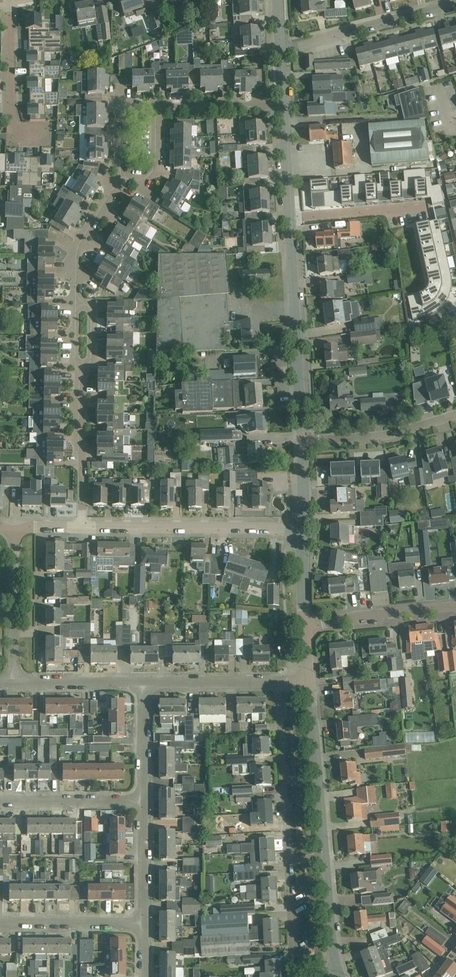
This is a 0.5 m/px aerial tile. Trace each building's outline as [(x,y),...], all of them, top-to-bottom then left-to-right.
[(124,15),(135,10),(137,16),(145,14),(140,0),(118,0),(124,15)] [(300,7),(303,7),(304,14),(317,13),(317,12),(326,11),(325,4),(325,3),(325,2),(325,1),(325,0),(324,0),(299,0),(300,7)] [(353,0),(356,10),(372,6),(370,0),(353,0)] [(108,23),(105,8),(97,9),(97,12),(93,13),(92,3),(75,6),(78,23),(79,23),(81,24),(85,23),(86,22),(95,20),(98,41),(102,41),(103,42),(111,40),(108,23)] [(258,15),(258,5),(238,6),(232,6),(233,23),(247,23),(247,16),(258,15)] [(335,10),(335,18),(347,17),(347,9),(335,10)] [(50,32),(50,24),(48,22),(41,23),(41,16),(37,16),(37,14),(29,14),(29,16),(25,16),(25,30),(28,30),(28,41),(62,41),(62,37),(62,32),(58,32),(50,32)] [(160,28),(155,14),(147,16),(153,31),(160,28)] [(455,44),(451,30),(450,22),(445,23),(446,31),(439,33),(442,47),(455,44)] [(240,35),(240,40),(259,39),(259,28),(248,28),(247,23),(233,23),(234,35),(240,35)] [(424,29),(420,30),(425,50),(438,47),(434,30),(425,33),(424,29)] [(416,35),(408,37),(413,53),(425,50),(420,30),(416,31),(416,35)] [(398,36),(394,37),(399,57),(413,53),(408,37),(399,39),(398,36)] [(391,41),(382,43),(386,60),(388,66),(400,63),(399,57),(394,37),(390,38),(391,41)] [(259,39),(240,40),(240,45),(234,45),(235,57),(249,56),(249,50),(260,49),(259,39)] [(45,67),(44,53),(61,52),(62,41),(28,41),(29,53),(26,53),(26,62),(29,62),(29,67),(45,67)] [(372,42),(369,43),(374,63),(386,60),(382,43),(373,46),(372,42)] [(374,63),(369,43),(364,44),(365,48),(356,50),(361,72),(375,69),(374,63)] [(306,57),(306,70),(314,70),(313,56),(306,57)] [(315,61),(315,71),(351,70),(351,60),(315,61)] [(228,84),(228,71),(228,69),(227,69),(227,61),(221,62),(221,65),(210,66),(211,93),(217,92),(217,88),(222,88),(222,82),(228,82),(228,84)] [(131,62),(125,62),(125,70),(126,83),(132,83),(132,89),(137,89),(137,93),(143,92),(142,72),(132,72),(132,70),(131,62)] [(154,82),(160,82),(159,63),(155,63),(152,66),(152,72),(142,72),(143,92),(149,92),(149,88),(154,88),(154,82)] [(171,94),(177,94),(176,65),(164,65),(163,67),(160,67),(160,63),(159,63),(160,82),(160,84),(166,84),(166,90),(171,90),(171,94)] [(188,83),(194,83),(193,66),(190,66),(190,64),(176,65),(177,94),(183,93),(183,89),(188,89),(188,83)] [(45,94),(45,80),(59,79),(60,66),(45,67),(29,67),(29,78),(26,78),(27,89),(29,89),(29,95),(30,95),(45,94)] [(205,93),(211,93),(210,66),(193,66),(194,83),(200,83),(200,89),(205,89),(205,93)] [(421,77),(422,83),(430,81),(427,69),(421,71),(422,76),(421,77)] [(255,73),(245,73),(245,94),(251,93),(251,89),(256,89),(256,83),(262,83),(261,70),(255,71),(255,73)] [(228,71),(228,84),(234,84),(234,90),(239,90),(239,94),(245,94),(245,73),(234,74),(234,71),(228,71)] [(108,83),(108,77),(104,77),(104,72),(87,72),(87,73),(81,73),(81,83),(87,83),(108,83)] [(313,78),(314,92),(331,91),(331,89),(337,89),(338,94),(347,94),(347,93),(342,93),(342,86),(343,86),(343,76),(330,77),(313,78)] [(407,80),(409,87),(419,84),(417,77),(407,80)] [(402,79),(394,81),(396,90),(404,88),(402,79)] [(104,94),(104,89),(108,89),(108,83),(87,83),(81,83),(81,94),(84,94),(84,100),(97,100),(97,94),(104,94)] [(419,88),(394,97),(397,107),(402,106),(403,111),(407,121),(427,119),(419,88)] [(331,91),(314,92),(315,104),(308,104),(309,117),(325,116),(325,115),(337,114),(336,103),(347,102),(347,94),(338,94),(337,89),(331,89),(331,91)] [(46,121),(46,107),(58,107),(59,94),(45,94),(30,95),(30,106),(27,106),(28,115),(30,115),(30,121),(46,121)] [(87,117),(108,118),(108,111),(104,111),(104,106),(97,106),(97,100),(84,100),(84,105),(76,105),(76,117),(87,117)] [(265,134),(264,123),(253,123),(253,116),(239,117),(239,125),(240,135),(246,134),(246,135),(265,134)] [(84,128),(84,134),(97,134),(97,128),(104,128),(104,123),(108,124),(108,118),(87,117),(87,128),(84,128)] [(170,131),(170,137),(191,138),(191,127),(193,127),(193,120),(180,120),(180,126),(174,126),(174,131),(170,131)] [(369,126),(372,165),(428,161),(425,122),(369,126)] [(338,145),(338,140),(338,132),(326,133),(326,126),(310,127),(311,142),(330,141),(330,146),(334,145),(335,169),(354,168),(352,144),(338,145)] [(87,141),(87,151),(107,152),(107,145),(103,145),(103,140),(97,140),(97,134),(84,134),(84,140),(87,141)] [(237,153),(241,152),(255,152),(254,145),(265,144),(265,134),(246,135),(246,145),(236,146),(237,153)] [(170,137),(170,143),(174,143),(174,148),(191,148),(196,148),(201,148),(201,138),(196,138),(191,138),(170,137)] [(170,152),(170,159),(191,159),(191,148),(174,148),(174,153),(170,152)] [(79,165),(79,166),(94,171),(97,162),(103,162),(103,157),(107,157),(107,152),(87,151),(87,161),(84,161),(83,167),(79,165)] [(248,168),(248,169),(267,168),(266,157),(255,157),(255,152),(241,152),(241,159),(242,159),(242,168),(248,168)] [(448,158),(444,152),(439,155),(443,161),(448,158)] [(29,188),(30,158),(19,158),(19,155),(10,155),(10,156),(6,155),(5,173),(17,173),(17,184),(17,187),(29,188)] [(55,174),(55,167),(55,166),(55,157),(51,157),(51,156),(42,156),(42,159),(30,158),(29,188),(42,188),(42,173),(55,174)] [(181,170),(180,177),(192,181),(194,170),(191,170),(191,159),(170,159),(170,165),(174,165),(174,170),(181,170)] [(445,162),(437,163),(439,171),(447,169),(445,162)] [(78,182),(95,193),(99,187),(95,185),(98,181),(92,178),(94,171),(79,166),(71,178),(78,182)] [(242,179),(243,186),(257,185),(256,179),(267,178),(267,168),(248,169),(248,179),(242,179)] [(426,170),(414,171),(416,190),(429,188),(431,198),(433,205),(445,203),(441,185),(433,187),(431,178),(426,178),(426,170)] [(391,184),(391,192),(392,202),(404,201),(403,191),(416,190),(414,171),(404,172),(405,182),(391,184)] [(380,184),(366,186),(367,194),(367,204),(379,203),(379,193),(391,192),(390,183),(390,173),(379,174),(380,184)] [(454,173),(444,175),(445,182),(455,180),(454,173)] [(355,187),(341,188),(342,192),(343,205),(343,206),(356,205),(356,195),(367,194),(366,186),(365,175),(354,176),(355,187)] [(198,191),(199,183),(192,181),(180,177),(179,184),(173,181),(171,185),(167,183),(164,188),(186,201),(185,200),(190,190),(198,191)] [(328,178),(310,180),(312,195),(324,194),(325,206),(343,205),(342,192),(330,193),(328,178)] [(63,186),(60,191),(77,202),(81,197),(86,200),(89,196),(92,198),(95,193),(78,182),(72,191),(63,186)] [(249,192),(249,203),(269,202),(268,191),(257,191),(257,185),(243,186),(243,192),(249,192)] [(448,195),(454,194),(452,185),(446,186),(448,195)] [(5,206),(5,218),(7,218),(9,218),(8,230),(13,230),(24,231),(25,218),(22,218),(22,208),(23,200),(33,201),(34,188),(29,188),(17,187),(13,187),(10,187),(10,192),(9,206),(7,206),(5,206)] [(186,201),(164,188),(161,194),(164,196),(162,200),(167,203),(164,208),(180,218),(183,212),(180,210),(186,201)] [(53,207),(60,211),(78,222),(81,216),(78,214),(80,210),(74,207),(77,202),(60,191),(57,196),(59,198),(53,207)] [(134,198),(128,208),(147,219),(151,222),(159,208),(145,199),(144,199),(148,201),(146,205),(134,198)] [(244,203),(245,220),(259,220),(258,213),(269,212),(269,202),(249,203),(244,203)] [(128,226),(128,227),(142,235),(145,237),(150,227),(145,224),(147,219),(128,208),(123,217),(134,224),(132,229),(128,226)] [(78,222),(60,211),(55,219),(53,218),(51,221),(49,224),(60,231),(63,226),(69,229),(71,225),(75,227),(78,222)] [(243,220),(243,237),(245,236),(271,236),(270,225),(259,225),(259,220),(245,220),(243,220)] [(437,221),(416,225),(419,238),(442,233),(441,228),(439,220),(437,221)] [(325,234),(317,234),(318,248),(334,247),(334,249),(341,248),(340,239),(361,237),(360,222),(348,223),(349,230),(338,231),(325,232),(325,234)] [(151,241),(145,237),(142,235),(128,227),(131,229),(128,233),(117,226),(111,236),(134,249),(139,252),(142,247),(146,250),(151,241)] [(13,230),(13,239),(25,240),(24,255),(28,255),(31,256),(54,256),(54,246),(54,245),(40,245),(40,240),(48,240),(48,231),(28,231),(24,231),(13,230)] [(442,233),(419,238),(422,250),(445,245),(442,233)] [(111,254),(121,260),(126,263),(131,267),(135,261),(129,257),(134,249),(111,236),(106,245),(117,252),(115,256),(111,254)] [(245,236),(243,237),(244,248),(247,248),(247,254),(250,254),(260,253),(260,247),(271,246),(271,236),(245,236)] [(198,238),(194,246),(199,249),(203,241),(198,238)] [(195,248),(186,242),(178,256),(191,256),(195,248)] [(445,245),(422,250),(425,263),(447,258),(445,245)] [(201,246),(196,255),(210,255),(210,246),(205,246),(201,246)] [(338,252),(339,261),(355,259),(354,250),(338,252)] [(228,284),(226,255),(210,255),(196,255),(191,256),(178,256),(158,256),(156,353),(184,352),(225,350),(224,332),(224,326),(229,326),(229,324),(225,284),(228,284)] [(27,265),(27,272),(40,272),(40,267),(53,267),(54,256),(31,256),(28,256),(28,265),(27,265)] [(106,257),(101,267),(115,275),(119,278),(120,278),(123,280),(125,281),(130,274),(128,272),(131,267),(126,263),(121,260),(118,264),(106,257)] [(447,258),(425,263),(428,275),(450,270),(450,269),(448,259),(447,258)] [(319,260),(320,275),(333,273),(339,272),(338,259),(332,260),(332,259),(319,260)] [(118,289),(123,280),(120,278),(119,278),(115,275),(101,267),(95,276),(109,285),(106,289),(100,285),(100,286),(115,295),(118,289)] [(242,272),(242,285),(269,284),(268,270),(242,272)] [(450,270),(428,275),(429,281),(429,284),(429,285),(452,287),(451,277),(450,270)] [(27,288),(31,288),(53,288),(53,277),(40,277),(40,272),(44,272),(40,272),(27,272),(27,278),(27,288)] [(347,275),(348,284),(365,282),(364,273),(347,275)] [(322,300),(341,298),(345,298),(344,282),(321,284),(322,300)] [(427,290),(426,291),(444,306),(449,298),(452,287),(429,285),(429,286),(428,288),(428,289),(427,290)] [(26,304),(28,304),(43,305),(48,305),(48,304),(39,304),(39,299),(53,300),(53,288),(31,288),(31,297),(26,297),(26,304)] [(422,294),(421,295),(426,317),(436,313),(444,306),(426,291),(426,292),(424,293),(423,294),(422,294)] [(154,300),(155,293),(136,292),(136,299),(154,300)] [(418,295),(408,297),(413,320),(426,317),(421,295),(418,295)] [(133,312),(136,308),(136,303),(133,303),(133,300),(116,300),(116,301),(121,301),(121,306),(107,305),(107,317),(130,317),(130,312),(133,312)] [(353,315),(351,302),(342,303),(323,306),(324,315),(326,315),(327,326),(345,323),(351,322),(350,315),(353,315)] [(31,320),(57,321),(57,310),(43,309),(43,305),(28,304),(27,321),(31,321),(31,320)] [(107,327),(106,328),(120,328),(120,333),(116,333),(133,333),(133,326),(138,322),(138,317),(130,317),(107,317),(107,327)] [(355,322),(356,335),(381,331),(384,331),(383,319),(355,322)] [(56,331),(57,321),(31,320),(31,321),(30,330),(30,336),(43,336),(43,332),(56,332),(56,331)] [(257,322),(229,324),(229,326),(224,326),(224,332),(237,331),(238,344),(244,344),(244,342),(258,342),(257,322)] [(382,341),(381,331),(356,335),(351,335),(352,346),(378,344),(378,342),(382,341)] [(106,339),(106,349),(122,349),(133,349),(133,340),(133,333),(116,333),(120,333),(120,338),(106,338),(106,339)] [(33,353),(56,353),(56,342),(44,342),(44,337),(47,337),(43,336),(30,336),(26,336),(26,344),(26,353),(33,353)] [(356,360),(355,346),(347,347),(347,346),(338,346),(326,347),(327,363),(338,362),(348,362),(348,360),(356,360)] [(106,359),(106,360),(119,360),(119,365),(124,365),(132,365),(132,361),(132,358),(132,349),(122,349),(106,349),(106,359)] [(56,364),(56,353),(33,353),(33,358),(32,359),(29,359),(29,369),(30,369),(33,369),(43,369),(43,364),(56,364)] [(254,356),(232,358),(233,375),(255,374),(254,356)] [(156,366),(156,358),(147,357),(147,365),(156,366)] [(98,371),(98,381),(124,381),(124,365),(119,365),(107,365),(111,365),(111,370),(98,370),(98,371)] [(349,367),(349,375),(367,375),(367,367),(349,367)] [(425,374),(423,367),(414,369),(416,377),(425,374)] [(30,369),(29,385),(60,385),(60,374),(47,375),(47,370),(51,370),(51,369),(43,369),(33,369),(30,369)] [(223,369),(202,369),(203,376),(210,376),(210,380),(232,379),(232,373),(224,373),(223,369)] [(414,385),(413,385),(413,386),(414,391),(415,401),(427,398),(427,396),(430,395),(432,403),(449,398),(446,388),(446,385),(443,377),(427,381),(414,385)] [(111,392),(111,397),(130,398),(130,389),(124,389),(124,381),(98,381),(98,392),(111,392)] [(182,392),(174,393),(175,411),(183,411),(183,413),(212,412),(211,409),(234,409),(234,408),(239,407),(246,407),(252,407),(262,406),(260,386),(250,387),(244,387),(236,388),(237,391),(233,391),(232,381),(234,381),(232,381),(200,382),(196,382),(196,383),(181,384),(182,392)] [(330,383),(331,397),(330,397),(331,411),(348,410),(347,403),(354,402),(353,397),(347,397),(347,396),(346,396),(345,382),(330,383)] [(29,385),(29,401),(46,401),(46,397),(60,397),(60,396),(60,385),(29,385)] [(97,402),(97,413),(123,414),(123,404),(130,404),(130,398),(111,397),(107,397),(107,398),(111,398),(111,402),(97,402)] [(361,400),(362,411),(386,410),(385,399),(361,400)] [(33,408),(33,417),(59,417),(59,407),(46,407),(46,402),(50,402),(50,401),(46,401),(29,401),(29,408),(33,408)] [(128,423),(128,414),(123,414),(97,413),(97,425),(111,425),(110,430),(106,430),(123,430),(123,423),(128,423)] [(265,432),(264,423),(261,423),(261,417),(255,417),(254,413),(235,415),(236,427),(239,427),(246,434),(262,432),(265,432)] [(33,417),(29,417),(29,428),(33,428),(33,434),(37,434),(45,434),(46,429),(59,429),(59,428),(59,423),(59,417),(33,417)] [(97,436),(97,446),(122,446),(123,437),(129,437),(130,430),(123,430),(106,430),(110,430),(110,435),(97,435),(97,436)] [(232,441),(231,430),(200,431),(200,442),(232,441)] [(37,434),(36,440),(37,440),(37,450),(63,450),(63,449),(66,449),(66,442),(63,442),(63,440),(63,439),(59,439),(49,439),(50,434),(54,434),(45,434),(37,434)] [(240,455),(234,455),(233,447),(224,448),(226,464),(234,464),(235,471),(248,470),(247,463),(249,463),(249,464),(262,463),(261,445),(248,446),(248,454),(240,455)] [(122,446),(97,446),(96,457),(110,457),(110,462),(106,462),(128,463),(128,455),(122,455),(122,446)] [(448,471),(445,459),(442,448),(426,453),(428,459),(422,460),(423,470),(425,481),(425,486),(434,485),(433,476),(448,471)] [(27,449),(26,459),(36,459),(36,466),(43,466),(53,467),(53,466),(49,466),(49,461),(63,462),(63,461),(63,450),(37,450),(27,449)] [(392,473),(393,473),(394,480),(410,476),(408,469),(416,467),(415,459),(406,461),(406,458),(389,462),(392,473)] [(337,461),(328,462),(329,479),(337,478),(337,486),(344,486),(342,464),(337,464),(337,461)] [(349,461),(342,461),(342,464),(344,486),(351,485),(351,478),(356,478),(355,464),(350,464),(349,461)] [(192,471),(192,462),(182,462),(182,470),(192,471)] [(366,463),(361,463),(362,485),(370,485),(370,478),(378,478),(378,485),(387,485),(387,470),(381,470),(380,462),(371,463),(366,463)] [(425,481),(423,470),(415,471),(416,481),(417,488),(425,487),(425,486),(425,481)] [(242,471),(242,483),(252,483),(252,508),(265,508),(265,491),(265,483),(257,483),(257,471),(242,471)] [(2,486),(20,487),(20,473),(16,473),(11,473),(4,473),(2,473),(2,486)] [(170,473),(170,482),(161,482),(161,490),(155,490),(155,501),(160,501),(160,508),(173,508),(173,490),(173,487),(181,487),(181,474),(170,473)] [(188,498),(188,508),(189,508),(189,511),(196,511),(196,508),(201,508),(201,498),(201,491),(209,491),(209,487),(209,473),(198,473),(198,482),(195,482),(195,490),(188,490),(188,498)] [(236,484),(236,473),(225,473),(225,482),(223,482),(223,491),(217,491),(216,508),(229,508),(229,491),(235,491),(235,484),(236,484)] [(106,493),(113,493),(113,480),(102,480),(102,483),(101,484),(94,484),(93,506),(106,507),(106,493)] [(125,494),(131,494),(131,480),(121,480),(120,483),(119,484),(113,484),(113,480),(113,493),(112,507),(125,507),(125,494)] [(131,480),(131,494),(131,507),(143,507),(144,494),(150,494),(150,481),(139,480),(139,483),(138,484),(132,484),(132,480),(131,480)] [(45,494),(51,494),(51,507),(65,507),(65,489),(57,489),(57,482),(45,482),(45,494)] [(31,491),(22,491),(22,507),(40,507),(40,492),(40,483),(31,483),(31,491)] [(388,485),(377,486),(377,490),(377,500),(389,499),(388,485)] [(335,503),(331,503),(332,514),(357,512),(355,489),(344,490),(334,491),(334,499),(335,499),(335,503)] [(375,510),(360,511),(361,518),(383,516),(388,516),(387,506),(375,507),(375,510)] [(383,516),(361,518),(362,527),(376,526),(376,527),(384,527),(383,516)] [(449,520),(440,520),(441,529),(450,529),(449,520)] [(349,527),(332,527),(332,545),(340,545),(340,546),(342,546),(342,545),(349,545),(349,536),(354,536),(354,527),(349,527)] [(421,546),(422,567),(430,567),(428,534),(416,534),(416,546),(421,546)] [(47,544),(47,557),(63,558),(63,550),(83,550),(83,555),(83,558),(91,558),(91,553),(91,545),(83,545),(66,545),(66,539),(55,539),(55,544),(47,544)] [(97,566),(113,566),(114,545),(98,545),(97,553),(91,553),(91,558),(91,570),(91,579),(91,586),(97,586),(97,566)] [(114,545),(113,566),(135,567),(135,566),(135,553),(129,553),(129,545),(114,545)] [(204,572),(204,575),(210,575),(210,555),(205,555),(205,546),(191,546),(190,563),(197,563),(197,569),(199,572),(204,572)] [(419,548),(405,549),(407,565),(421,563),(419,548)] [(135,567),(134,595),(145,595),(146,567),(151,567),(151,572),(161,573),(161,565),(167,566),(167,562),(168,552),(158,552),(158,550),(142,549),(141,559),(141,564),(141,566),(135,566),(135,567)] [(357,563),(359,564),(358,557),(359,555),(331,551),(328,573),(343,575),(345,562),(357,563)] [(221,555),(210,555),(210,575),(221,575),(221,555)] [(247,579),(252,563),(229,556),(225,572),(221,582),(232,585),(239,587),(243,577),(247,579)] [(63,565),(63,558),(47,557),(47,572),(63,572),(63,571),(73,571),(73,565),(63,565)] [(369,569),(368,557),(358,557),(359,564),(359,569),(369,569)] [(368,557),(369,569),(371,590),(387,588),(384,558),(368,557)] [(448,580),(455,579),(454,564),(453,558),(442,559),(442,568),(429,569),(430,585),(449,583),(448,580)] [(262,590),(268,568),(252,563),(247,579),(243,577),(239,587),(240,588),(239,590),(247,593),(249,586),(262,590)] [(400,588),(416,586),(415,572),(409,572),(408,566),(398,567),(399,574),(398,574),(400,588)] [(91,579),(91,570),(76,570),(76,579),(90,579),(91,579)] [(338,577),(338,581),(329,582),(330,596),(347,594),(347,593),(359,592),(358,576),(353,577),(354,584),(347,585),(347,586),(346,586),(345,580),(345,578),(338,577)] [(67,599),(67,579),(53,579),(53,584),(47,584),(46,599),(67,599)] [(268,605),(278,606),(278,586),(268,585),(268,605)] [(91,605),(91,601),(91,597),(78,597),(78,605),(91,605)] [(91,601),(91,605),(91,609),(103,609),(103,601),(91,601)] [(46,611),(46,626),(60,626),(60,618),(67,618),(67,616),(74,616),(74,605),(60,605),(60,611),(46,611)] [(235,610),(235,619),(248,619),(248,610),(235,610)] [(199,623),(208,623),(208,616),(193,615),(193,624),(199,623)] [(91,633),(91,623),(70,624),(70,634),(84,634),(91,633)] [(208,646),(208,623),(199,623),(199,641),(199,646),(208,646)] [(165,634),(165,646),(165,649),(173,649),(173,664),(186,664),(186,649),(186,644),(172,644),(172,636),(175,634),(174,625),(165,625),(165,634)] [(441,650),(438,634),(435,634),(434,625),(422,627),(423,643),(424,643),(425,653),(434,652),(440,650),(441,650)] [(423,643),(422,627),(409,628),(411,641),(407,641),(407,642),(408,642),(407,654),(414,654),(415,644),(423,643)] [(215,647),(214,647),(214,664),(228,663),(228,654),(236,653),(235,632),(230,632),(230,641),(215,641),(215,647)] [(104,664),(103,639),(91,640),(91,633),(84,634),(84,638),(84,649),(84,650),(85,650),(84,657),(90,657),(90,664),(104,664)] [(157,649),(157,646),(165,646),(165,634),(151,634),(151,649),(144,649),(144,664),(157,664),(157,649)] [(46,638),(46,651),(62,651),(62,638),(46,638)] [(104,639),(103,639),(104,664),(117,664),(117,648),(104,648),(104,639)] [(243,640),(244,657),(252,657),(252,663),(268,663),(268,648),(259,648),(259,639),(243,640)] [(397,660),(396,653),(396,645),(387,646),(386,640),(370,641),(370,646),(362,647),(363,658),(372,657),(371,655),(388,653),(388,660),(389,672),(404,671),(403,660),(397,660)] [(354,644),(338,645),(339,657),(339,662),(342,662),(342,668),(349,667),(348,657),(355,656),(354,644)] [(338,645),(330,646),(332,671),(333,671),(334,678),(343,677),(342,675),(342,668),(342,662),(339,662),(339,657),(338,645)] [(144,664),(144,649),(130,649),(130,664),(144,664)] [(186,664),(199,664),(199,649),(186,649),(186,664)] [(62,651),(46,651),(46,664),(62,664),(62,658),(70,658),(70,651),(62,651)] [(450,671),(448,653),(438,654),(441,672),(450,671)] [(359,673),(342,675),(343,677),(343,683),(354,682),(360,681),(359,673)] [(355,694),(381,691),(380,679),(360,681),(354,682),(355,694)] [(410,679),(401,680),(403,708),(412,708),(410,679)] [(427,688),(420,689),(422,698),(428,697),(427,688)] [(350,699),(349,692),(334,694),(336,710),(354,708),(353,699),(350,699)] [(123,700),(109,701),(109,713),(123,713),(126,713),(126,706),(123,706),(123,700)] [(200,719),(194,719),(194,733),(200,733),(200,724),(213,723),(213,700),(200,700),(200,719)] [(232,732),(232,724),(232,718),(226,718),(226,700),(213,700),(213,723),(226,723),(226,733),(232,732)] [(252,714),(252,700),(238,700),(238,715),(239,715),(239,722),(245,721),(245,714),(252,714)] [(266,700),(252,700),(252,714),(260,714),(260,721),(266,721),(266,714),(266,700)] [(20,724),(20,722),(20,716),(20,701),(7,701),(7,716),(14,716),(14,723),(20,724)] [(32,701),(20,701),(20,716),(32,716),(32,701)] [(47,716),(58,715),(57,701),(45,701),(45,714),(40,714),(40,726),(41,726),(41,736),(57,736),(58,729),(49,729),(49,726),(47,726),(47,716)] [(58,715),(70,715),(70,701),(57,701),(58,715)] [(88,701),(70,701),(70,715),(70,730),(73,730),(73,736),(88,736),(88,732),(83,732),(83,729),(76,729),(76,715),(88,715),(88,701)] [(174,717),(174,701),(161,701),(161,708),(159,708),(159,710),(161,710),(161,725),(174,724),(174,717)] [(187,716),(187,701),(174,701),(174,717),(179,716),(179,719),(180,721),(182,722),(184,723),(186,723),(186,742),(194,742),(194,719),(194,716),(187,716)] [(102,720),(102,726),(109,725),(124,725),(123,713),(109,713),(109,720),(102,720)] [(377,715),(359,717),(360,725),(378,724),(377,715)] [(20,730),(19,736),(38,736),(38,722),(20,722),(20,724),(20,730)] [(350,724),(337,725),(339,742),(341,742),(341,746),(351,746),(350,741),(359,740),(357,724),(350,724)] [(126,737),(126,730),(124,730),(124,725),(109,725),(102,726),(102,736),(102,737),(108,737),(108,738),(111,738),(124,738),(124,737),(126,737)] [(413,740),(428,740),(428,732),(407,732),(407,735),(413,736),(413,740)] [(161,750),(161,764),(182,764),(182,753),(183,750),(195,749),(195,745),(206,745),(206,742),(200,742),(194,742),(186,742),(176,742),(175,735),(161,735),(161,742),(171,742),(171,750),(161,750)] [(246,745),(244,745),(244,756),(245,757),(269,756),(269,754),(272,754),(271,745),(269,746),(269,739),(259,740),(256,740),(256,737),(246,737),(246,745)] [(386,739),(372,740),(373,747),(384,746),(387,746),(387,742),(386,739)] [(406,744),(392,746),(393,756),(406,755),(406,744)] [(384,748),(365,750),(366,759),(385,757),(384,748)] [(244,757),(245,757),(244,756),(227,757),(227,766),(240,765),(245,765),(244,757)] [(356,763),(351,764),(341,765),(343,783),(350,782),(351,785),(362,784),(361,773),(357,773),(356,763)] [(175,772),(188,772),(188,764),(182,764),(161,764),(161,779),(175,779),(175,772)] [(245,765),(240,765),(241,775),(256,774),(257,785),(257,786),(261,786),(271,785),(271,783),(272,783),(273,782),(273,776),(272,775),(271,775),(270,769),(270,768),(262,769),(262,764),(245,765)] [(26,781),(26,766),(14,766),(14,781),(26,781)] [(38,780),(38,766),(26,766),(26,781),(38,780)] [(50,766),(38,766),(38,780),(50,780),(50,781),(50,766)] [(75,781),(75,766),(62,766),(62,781),(75,781)] [(87,766),(75,766),(75,781),(87,781),(87,766)] [(99,766),(87,766),(87,781),(99,781),(99,766)] [(112,766),(99,766),(99,781),(112,781),(112,766)] [(124,766),(112,766),(112,781),(124,781),(124,766)] [(195,784),(183,784),(183,793),(195,793),(195,784)] [(386,785),(387,797),(398,796),(396,784),(386,785)] [(253,794),(252,786),(233,787),(233,796),(250,794),(253,794)] [(375,787),(367,788),(357,789),(358,798),(354,798),(354,799),(344,800),(345,801),(345,806),(347,806),(349,822),(362,821),(362,820),(367,820),(366,805),(369,805),(369,804),(377,804),(375,787)] [(161,791),(161,805),(175,805),(183,805),(183,797),(175,798),(175,791),(161,791)] [(251,802),(250,794),(233,796),(230,796),(231,802),(237,801),(237,803),(251,802)] [(252,802),(253,814),(273,813),(272,801),(266,801),(264,801),(258,801),(252,802)] [(175,805),(161,805),(161,820),(175,820),(175,805)] [(375,815),(375,819),(371,819),(372,827),(380,826),(400,824),(401,824),(400,812),(375,815)] [(253,814),(251,814),(252,826),(266,826),(268,826),(273,825),(273,813),(253,814)] [(124,832),(124,819),(110,820),(110,826),(108,826),(98,826),(97,832),(104,832),(110,832),(124,832)] [(7,841),(15,841),(15,820),(14,820),(14,821),(3,821),(3,841),(7,841)] [(27,835),(39,835),(39,821),(27,821),(27,820),(27,835)] [(39,835),(51,835),(51,820),(39,821),(39,835)] [(51,835),(64,835),(64,820),(51,820),(51,835)] [(75,820),(64,820),(64,835),(64,841),(64,844),(75,844),(75,855),(82,855),(82,822),(75,822),(75,820)] [(97,832),(98,826),(98,820),(84,820),(84,822),(84,832),(91,832),(97,832)] [(183,833),(196,833),(195,824),(183,825),(183,833)] [(216,834),(215,826),(207,826),(207,835),(216,834)] [(124,832),(110,832),(110,844),(124,844),(124,832)] [(161,832),(161,846),(182,846),(183,839),(175,839),(175,832),(161,832)] [(371,853),(370,835),(363,836),(348,837),(350,855),(371,853)] [(221,846),(220,837),(206,838),(207,846),(203,846),(203,853),(218,852),(217,846),(221,846)] [(253,843),(241,844),(242,853),(246,853),(250,853),(262,852),(275,851),(274,839),(269,840),(268,839),(267,839),(267,840),(261,840),(261,843),(253,843)] [(107,860),(106,860),(106,862),(117,862),(117,857),(124,857),(124,844),(110,844),(107,844),(107,845),(107,860)] [(182,846),(161,846),(161,860),(175,860),(175,846),(182,846)] [(92,847),(85,847),(85,861),(96,861),(96,856),(92,856),(92,847)] [(251,864),(246,865),(247,872),(260,872),(263,872),(263,864),(268,864),(268,865),(270,865),(270,864),(276,864),(275,852),(275,851),(262,852),(250,853),(251,864)] [(371,857),(372,866),(393,864),(392,855),(371,857)] [(80,860),(69,860),(69,872),(70,872),(80,872),(80,860)] [(203,866),(183,866),(183,874),(196,874),(196,872),(203,872),(203,866)] [(364,869),(365,873),(365,874),(352,875),(353,891),(361,890),(361,894),(374,893),(374,887),(383,886),(381,867),(364,869)] [(46,890),(46,886),(46,880),(46,872),(41,872),(41,880),(34,880),(34,886),(34,890),(34,901),(46,901),(46,890)] [(161,872),(161,886),(181,886),(181,879),(175,879),(175,872),(161,872)] [(235,881),(260,880),(260,872),(247,872),(234,873),(235,881)] [(424,876),(420,881),(428,887),(432,882),(424,876)] [(247,893),(277,892),(277,891),(276,879),(270,879),(268,879),(262,880),(263,885),(248,885),(248,893),(247,893)] [(112,880),(100,880),(100,886),(100,901),(112,901),(112,880)] [(123,880),(112,880),(112,901),(125,901),(125,900),(134,900),(134,884),(123,884),(123,880)] [(418,882),(412,890),(416,893),(422,885),(418,882)] [(70,885),(57,886),(57,890),(57,900),(69,900),(69,901),(70,885)] [(21,890),(21,886),(9,886),(9,901),(10,901),(21,901),(21,890)] [(34,886),(21,886),(21,890),(21,901),(34,901),(34,890),(34,886)] [(57,886),(46,886),(46,890),(46,901),(57,900),(57,890),(57,886)] [(100,901),(100,886),(87,886),(87,901),(100,901)] [(181,886),(161,886),(161,901),(181,901),(181,887),(181,886)] [(277,892),(247,893),(248,900),(263,899),(264,905),(270,904),(270,905),(272,905),(272,904),(278,904),(277,892)] [(394,903),(393,893),(372,895),(373,905),(394,903)] [(451,896),(445,903),(454,910),(455,912),(455,900),(451,896)] [(202,898),(183,898),(183,907),(202,907),(202,898)] [(405,899),(397,910),(404,915),(412,904),(405,899)] [(435,907),(441,911),(441,912),(455,923),(455,912),(454,910),(445,903),(440,900),(435,907)] [(221,908),(214,908),(215,916),(248,913),(248,914),(256,913),(256,903),(221,905),(221,908)] [(202,907),(183,907),(183,915),(202,915),(202,907)] [(161,913),(161,927),(183,927),(183,920),(175,920),(175,913),(161,913)] [(248,913),(215,916),(202,916),(203,936),(201,936),(201,937),(279,932),(278,920),(272,920),(270,920),(264,921),(264,926),(252,927),(252,930),(249,930),(248,914),(248,913)] [(367,913),(365,913),(355,914),(357,931),(369,930),(368,923),(377,922),(387,921),(386,915),(367,917),(367,913)] [(183,927),(161,927),(162,942),(175,942),(175,934),(183,934),(183,927)] [(430,928),(425,933),(431,937),(433,939),(437,933),(435,932),(430,928)] [(374,944),(389,938),(386,929),(371,935),(374,944)] [(201,937),(201,948),(201,955),(250,954),(249,941),(265,940),(265,946),(280,945),(279,933),(279,932),(201,937)] [(386,953),(385,951),(390,949),(389,947),(400,942),(402,942),(398,935),(389,938),(374,944),(376,949),(362,954),(367,968),(389,960),(388,959),(384,961),(382,955),(386,953)] [(183,940),(183,948),(201,948),(201,937),(201,936),(194,936),(194,940),(183,940)] [(0,941),(0,955),(10,955),(10,940),(10,941),(0,941)] [(35,955),(35,940),(23,941),(23,940),(22,940),(22,955),(35,955)] [(47,940),(35,940),(35,955),(47,955),(47,940)] [(59,940),(47,940),(47,955),(59,955),(59,940)] [(70,940),(59,940),(59,955),(71,955),(71,940),(70,940)] [(87,964),(93,964),(93,940),(80,940),(80,964),(87,964)] [(110,940),(110,952),(125,952),(125,940),(110,940)] [(434,941),(429,948),(440,957),(446,950),(434,941)] [(201,948),(183,948),(183,956),(201,955),(201,948)] [(110,952),(110,964),(125,964),(125,952),(110,952)] [(431,968),(425,959),(419,952),(412,956),(414,960),(418,967),(422,973),(431,968)] [(162,954),(162,968),(183,968),(183,961),(175,961),(175,954),(162,954)] [(244,964),(262,963),(262,955),(228,957),(228,963),(236,963),(236,964),(244,964)] [(442,970),(451,976),(454,976),(455,974),(455,965),(445,957),(441,962),(445,965),(442,970)] [(393,972),(389,960),(367,968),(370,976),(382,976),(386,975),(393,972)] [(400,975),(418,967),(414,960),(397,968),(400,975)] [(255,968),(255,975),(281,974),(281,973),(280,961),(266,962),(266,967),(255,968)] [(16,964),(7,964),(6,976),(16,976),(16,964)] [(80,976),(92,976),(87,976),(87,964),(80,964),(80,976)] [(110,964),(105,964),(105,976),(111,976),(125,976),(125,964),(110,964)] [(162,968),(162,976),(184,976),(184,968),(183,968),(162,968)]
